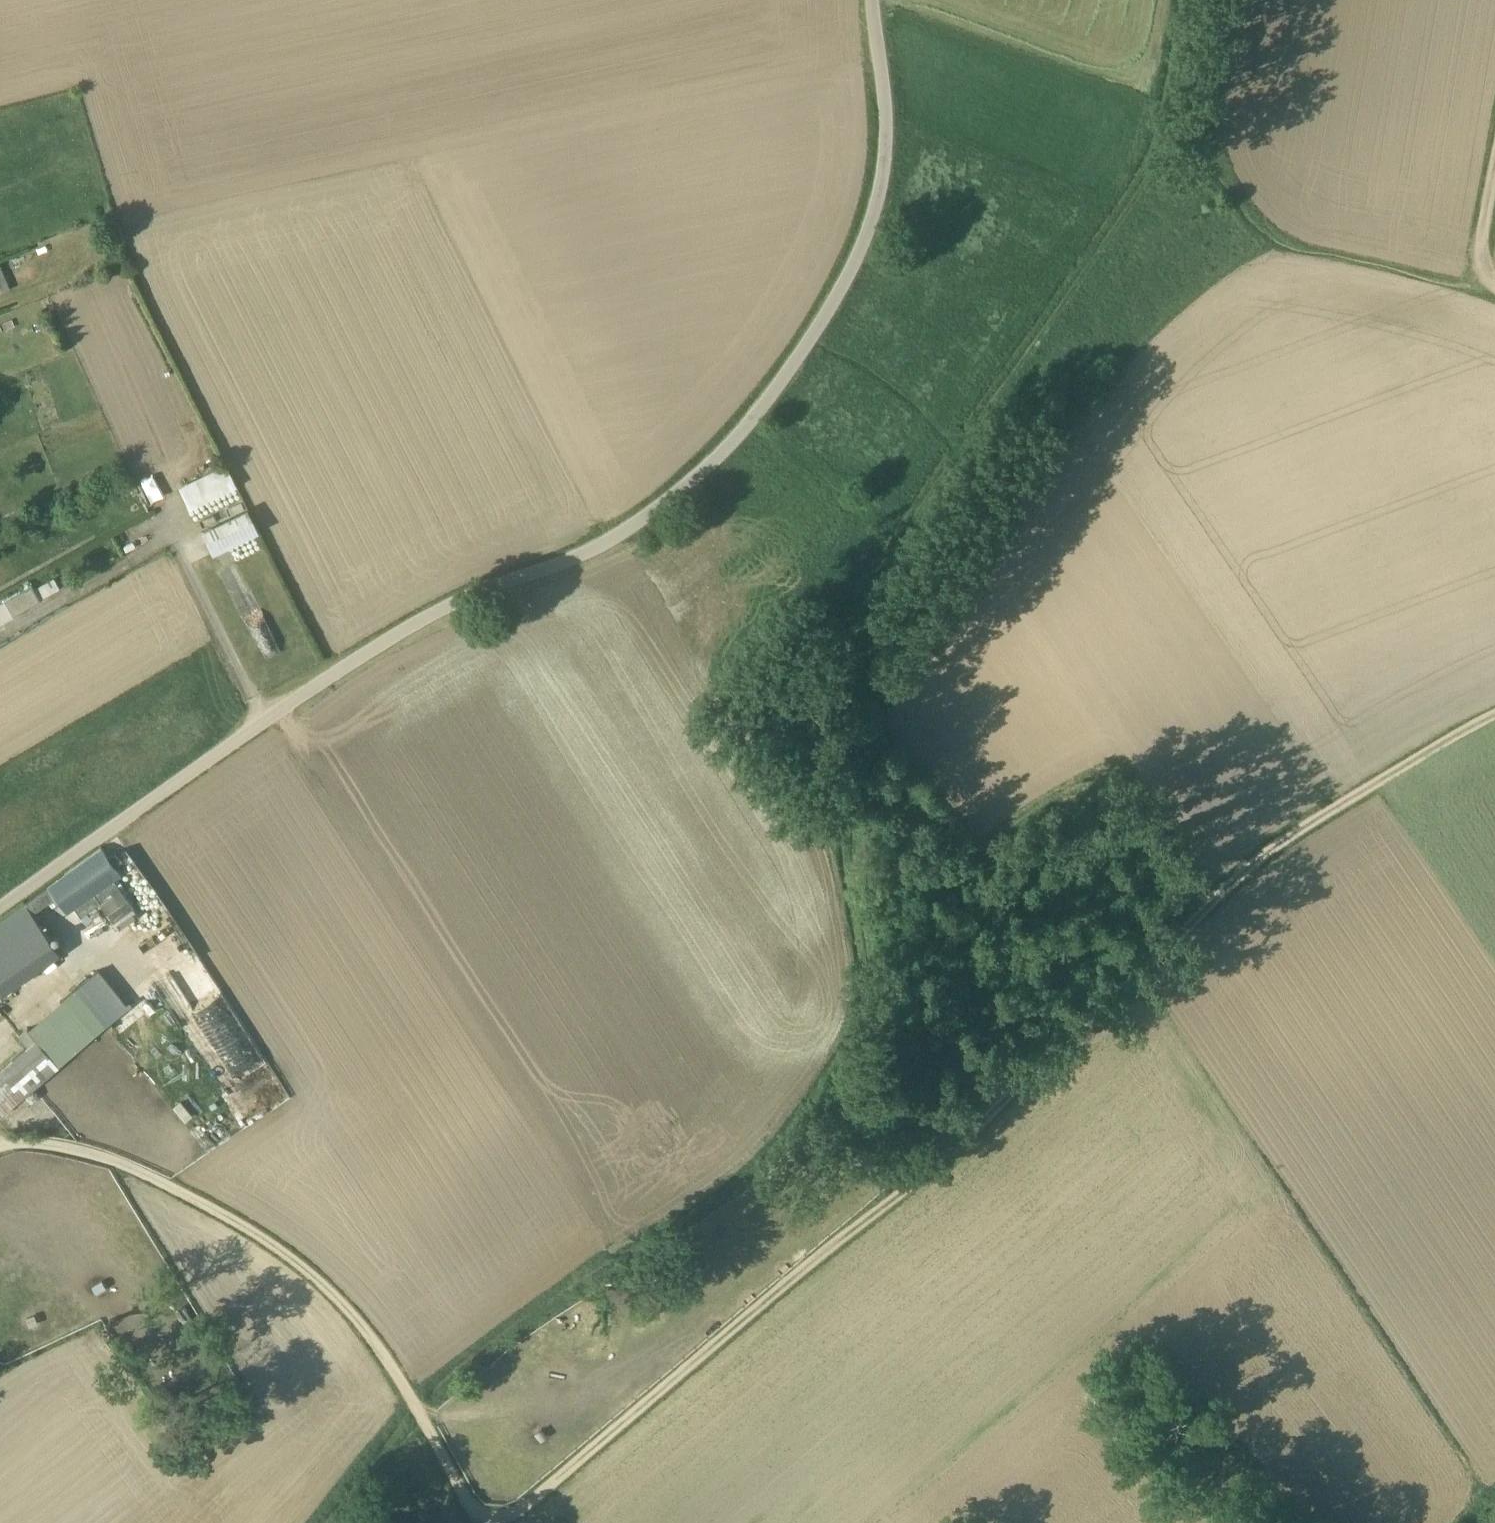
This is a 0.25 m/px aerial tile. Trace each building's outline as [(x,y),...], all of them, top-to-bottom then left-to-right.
[(229,463),(181,484),(191,507),(240,487),(229,463)] [(258,532),(260,532),(249,509),(247,510),(203,531),(214,554),(258,532)] [(5,599),(14,614),(40,600),(32,584),(5,599)] [(95,853),(50,886),(58,896),(70,913),(114,880),(95,853)] [(50,886),(26,903),(34,914),(58,896),(50,886)] [(26,903),(0,922),(0,988),(4,993),(61,952),(34,914),(26,903)] [(210,1039),(232,1073),(261,1055),(202,962),(173,981),(183,997),(172,1004),(199,1046),(210,1039)] [(106,1026),(75,989),(28,1029),(37,1039),(0,1070),(0,1116),(106,1026)]
